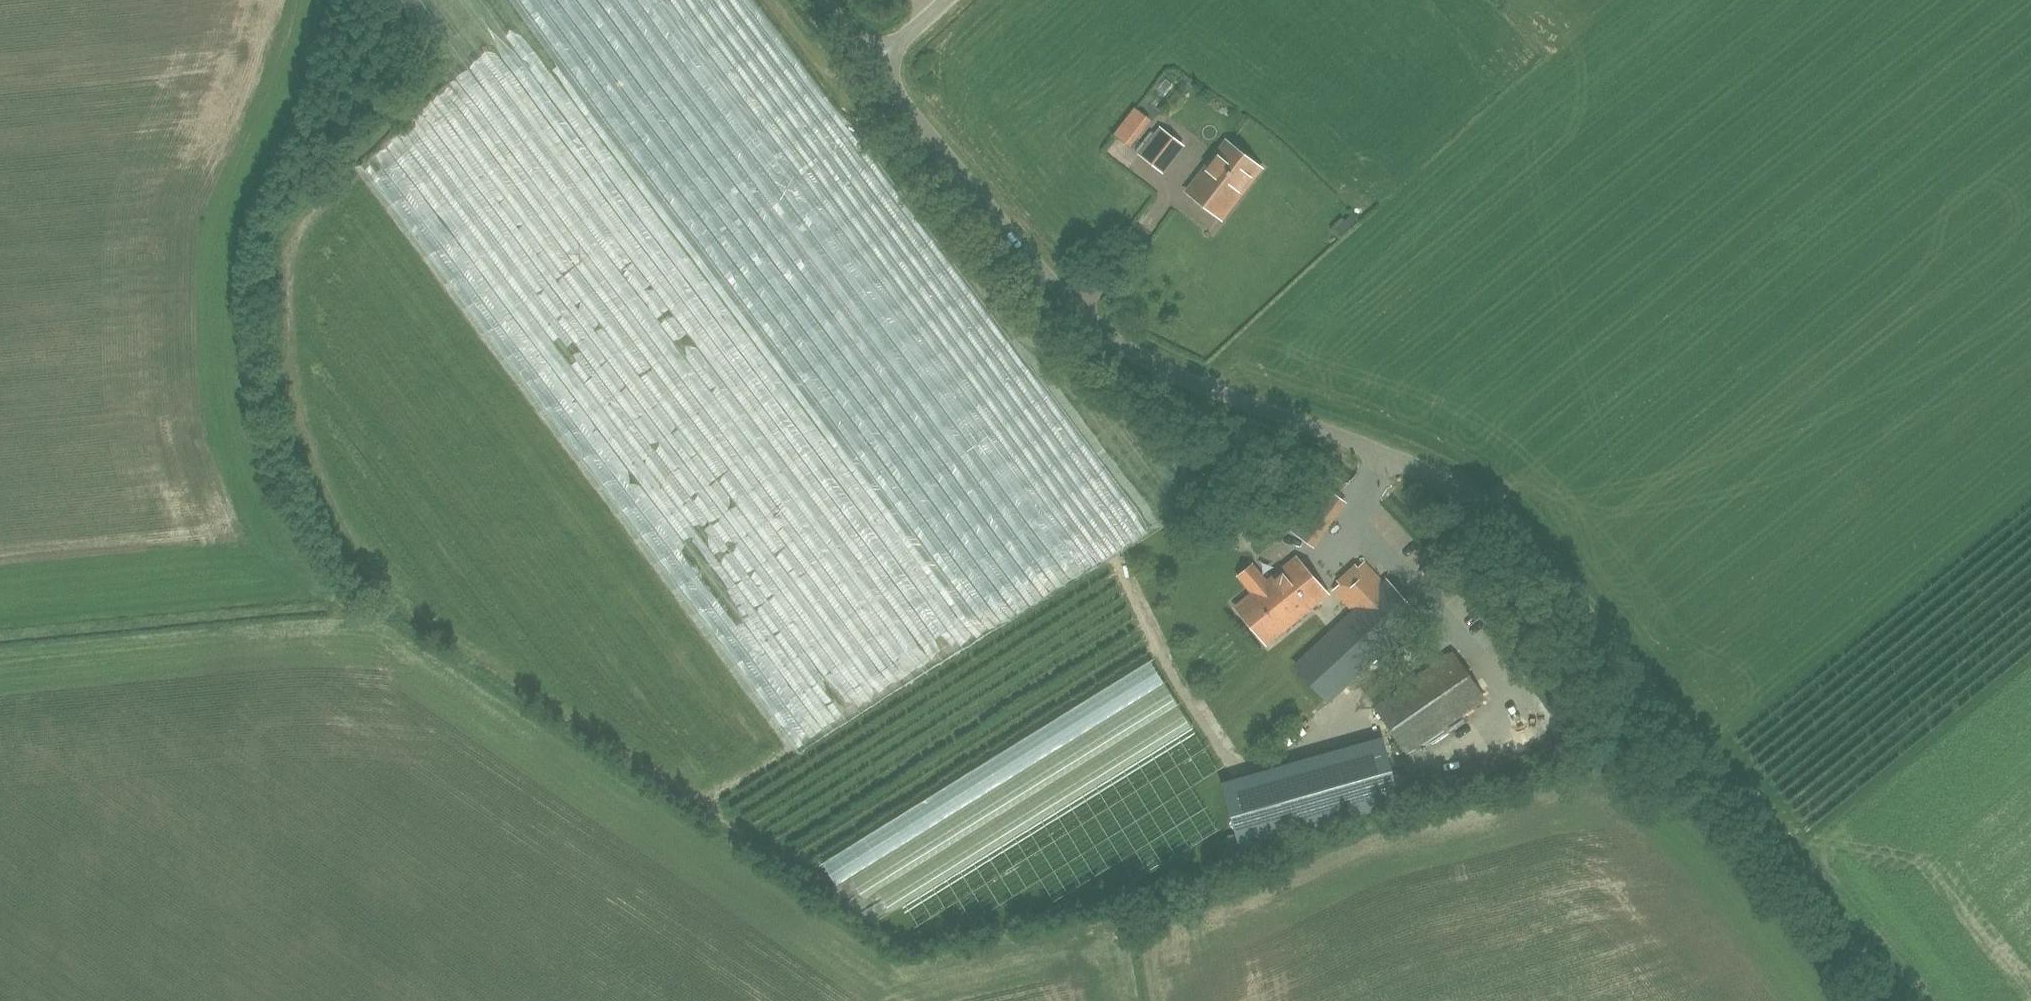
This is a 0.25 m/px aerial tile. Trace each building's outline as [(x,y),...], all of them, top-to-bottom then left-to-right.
[(1152,120),(1135,107),(1113,134),(1131,147),(1152,120)] [(1180,143),(1160,128),(1139,155),(1159,170),(1180,143)] [(1227,142),(1187,192),(1222,219),(1261,169),(1227,142)] [(1325,511),(1313,535),(1327,542),(1346,506),(1339,503),(1333,515),(1325,511)] [(1236,576),(1252,595),(1237,607),(1268,645),(1329,595),(1298,558),(1269,582),(1252,562),(1236,576)] [(1332,590),(1340,599),(1372,635),(1403,605),(1372,569),(1365,561),(1358,568),(1355,564),(1337,581),(1339,584),(1332,590)] [(1409,642),(1404,638),(1399,644),(1404,648),(1409,642)] [(1453,654),(1376,707),(1407,752),(1484,699),(1453,654)] [(1270,805),(1281,802),(1276,782),(1265,785),(1270,805)]
